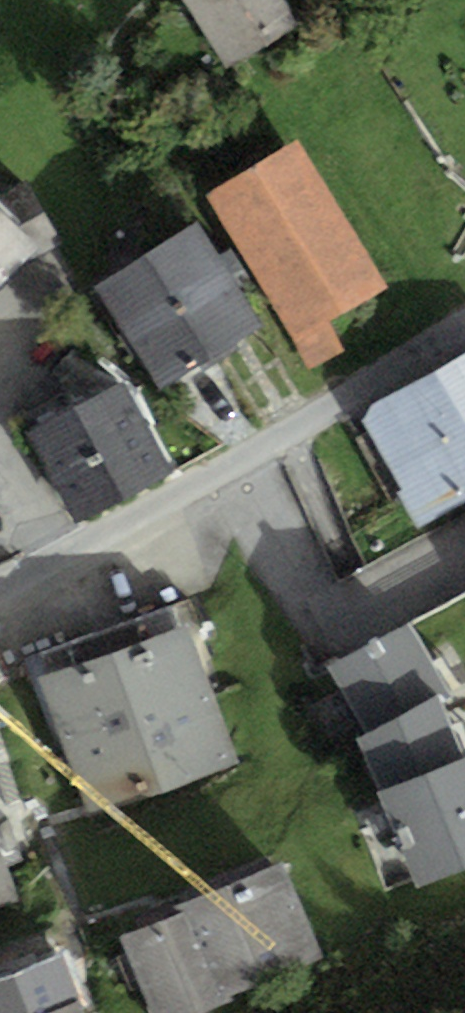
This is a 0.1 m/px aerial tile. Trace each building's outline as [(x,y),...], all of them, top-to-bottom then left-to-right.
[(231,69),(302,24),(287,0),(187,0),(231,69)] [(298,137),(207,190),(310,368),(344,348),(327,318),(384,285),(298,137)] [(29,255),(62,241),(27,181),(1,196),(0,195),(0,286),(29,255)] [(199,223),(93,288),(157,392),(262,328),(232,279),(245,271),(230,247),(219,255),(199,223)] [(362,422),(415,527),(464,501),(464,354),(372,404),(362,422)] [(124,381),(29,433),(78,522),(173,470),(124,381)] [(192,601),(24,661),(66,777),(78,773),(94,816),(237,765),(199,659),(211,655),(192,601)] [(410,625),(326,669),(362,737),(437,698),(446,693),(440,681),(410,625)] [(437,698),(362,737),(356,740),(380,791),(464,758),(437,698)] [(380,791),(417,889),(464,869),(464,757),(464,758),(380,791)] [(19,900),(0,846),(0,907),(19,900)] [(121,936),(150,1012),(206,1012),(234,1002),(231,994),(324,959),(287,863),(174,906),(177,914),(121,936)] [(0,979),(0,1012),(52,1012),(81,1002),(63,956),(0,979)] [(81,1002),(52,1012),(85,1012),(81,1002)]
